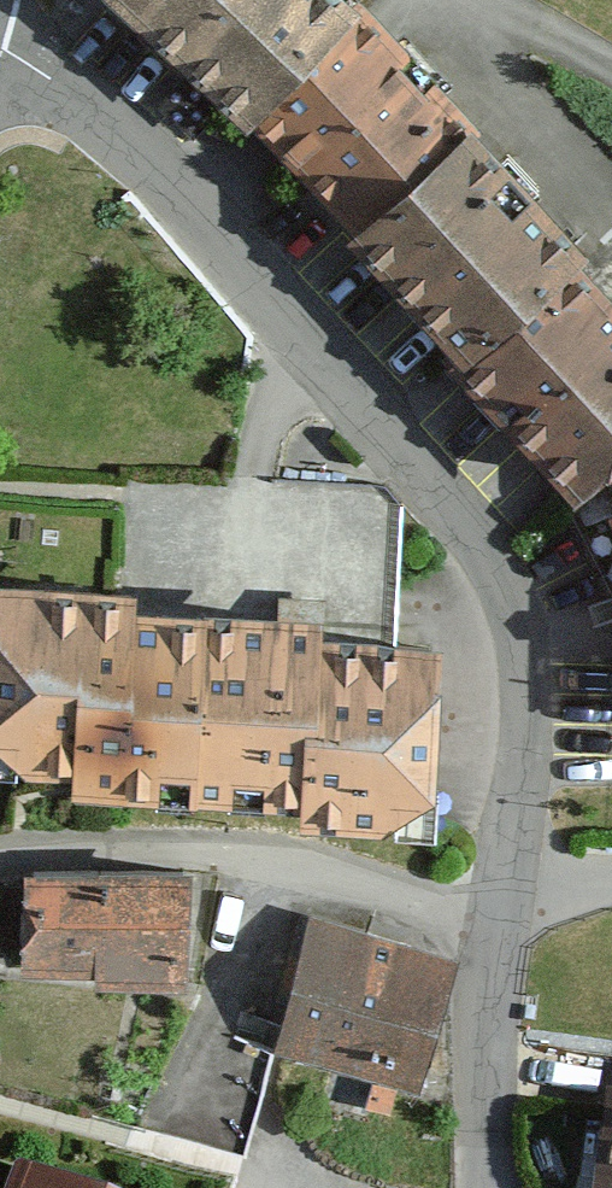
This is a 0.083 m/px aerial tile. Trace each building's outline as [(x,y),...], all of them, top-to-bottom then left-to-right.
[(258,148),(352,239),(470,134),(481,124),(379,24),(355,0),(106,0),(258,148)] [(591,258),(470,134),(352,239),(469,372),(583,265),(591,258)] [(583,265),(469,372),(458,381),(580,509),(611,481),(611,295),(583,265)] [(380,489),(124,474),(118,593),(136,594),(135,617),(323,623),(322,648),(398,651),(402,510),(380,489)] [(438,834),(444,652),(398,651),(322,648),(323,623),(135,617),(136,594),(118,593),(0,590),(0,773),(80,776),(79,801),(304,808),(303,830),(438,834)] [(196,997),(201,877),(25,877),(21,975),(95,976),(95,995),(196,997)] [(424,1096),(462,966),(314,923),(276,1053),(424,1096)] [(600,1187),(611,1187),(611,1108),(600,1187)] [(13,1157),(1,1187),(96,1187),(13,1157)]
